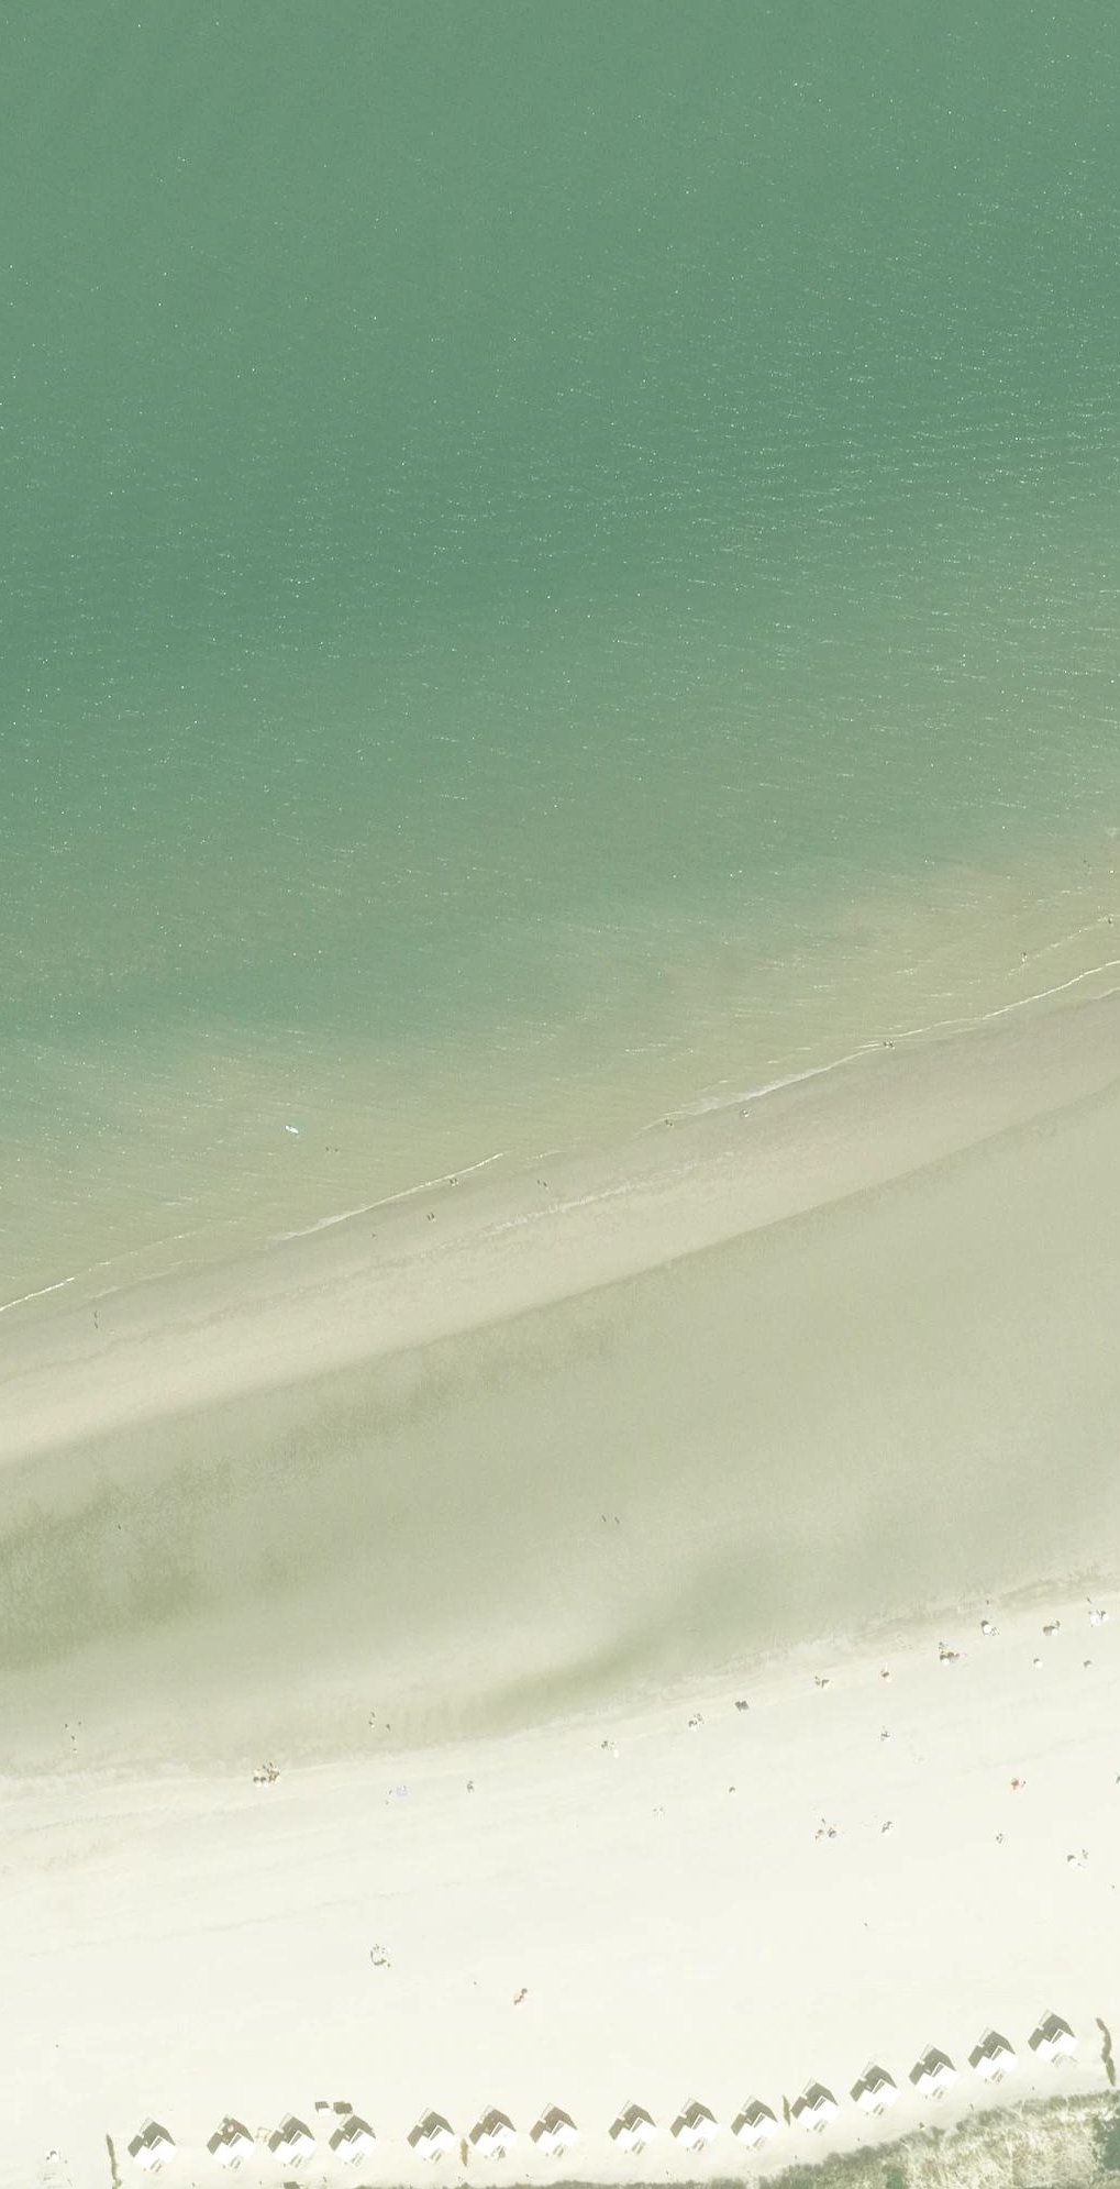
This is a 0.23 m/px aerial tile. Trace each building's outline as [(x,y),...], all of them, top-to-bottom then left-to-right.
[(780,2121),(759,2109),(751,2122),(743,2118),(733,2135),(755,2148),(763,2133),(771,2138),(780,2121)] [(721,2123),(700,2111),(692,2124),(684,2120),(674,2137),(696,2149),(704,2135),(711,2139),(721,2123)] [(660,2127),(639,2114),(631,2128),(623,2123),(613,2140),(635,2153),(643,2139),(650,2143),(660,2127)] [(583,2129),(561,2117),(553,2130),(545,2126),(535,2143),(557,2155),(566,2141),(573,2145),(583,2129)] [(520,2132),(498,2120),(491,2133),(482,2129),(472,2146),(494,2159),(503,2144),(510,2149),(520,2132)] [(458,2136),(437,2123),(429,2137),(421,2132),(411,2149),(433,2162),(441,2147),(449,2152),(458,2136)] [(381,2138),(359,2126),(351,2139),(343,2134),(333,2151),(355,2164),(364,2150),(371,2154),(381,2138)] [(319,2139),(298,2127),(290,2141),(282,2136),(272,2153),(294,2166),(302,2151),(310,2156),(319,2139)] [(259,2141),(237,2128),(229,2142),(221,2137),(211,2154),(233,2167),(242,2153),(249,2157),(259,2141)] [(180,2145),(159,2132),(151,2146),(143,2141),(133,2158),(155,2171),(163,2157),(171,2161),(180,2145)] [(119,2146),(97,2134),(90,2148),(81,2143),(71,2160),(93,2173),(102,2158),(109,2163),(119,2146)] [(58,2149),(36,2137),(29,2150),(20,2146),(10,2163),(32,2175),(41,2161),(48,2165),(58,2149)]
